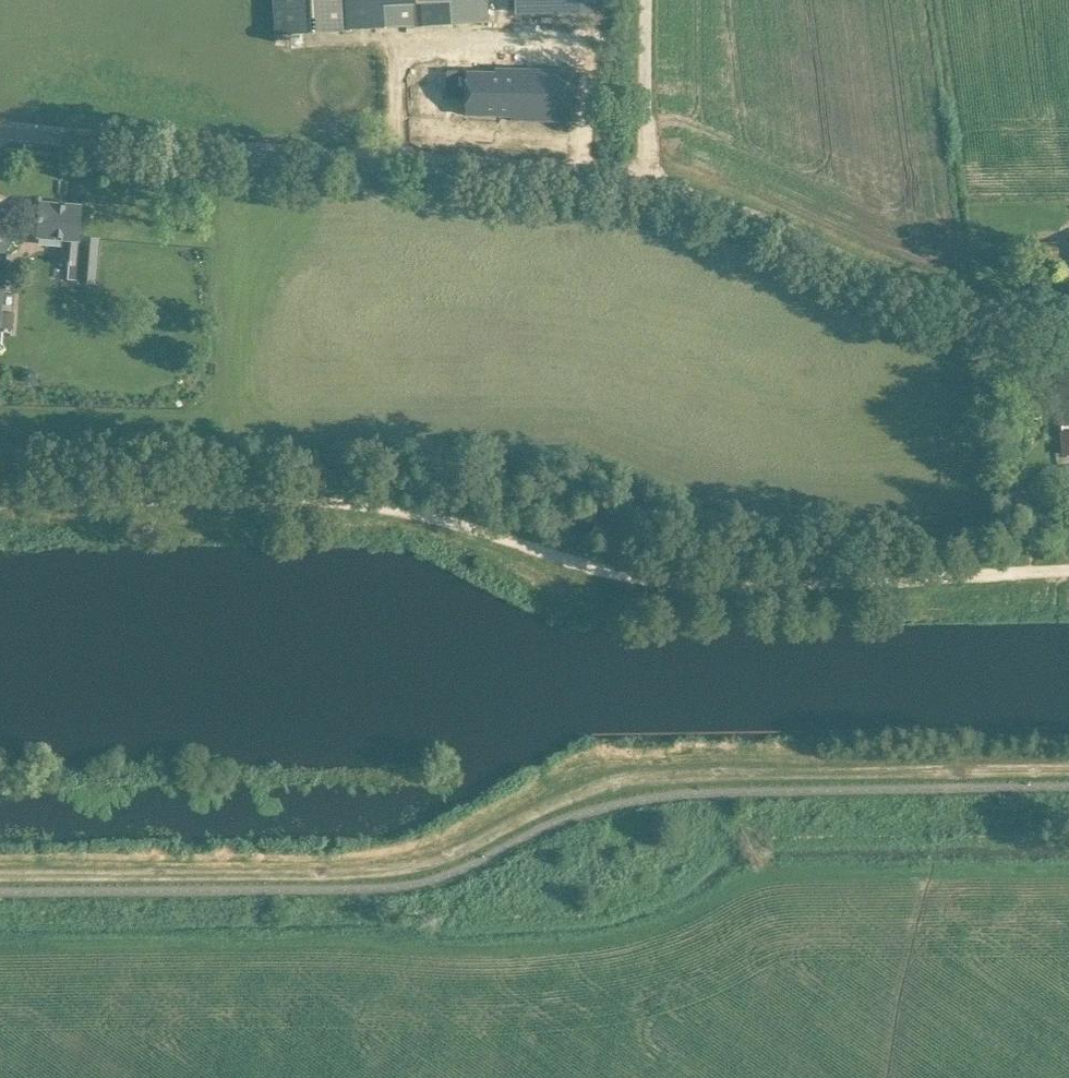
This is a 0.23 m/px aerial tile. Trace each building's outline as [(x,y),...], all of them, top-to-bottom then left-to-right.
[(276,34),(484,23),(483,0),(274,0),(276,34)] [(515,10),(604,7),(604,0),(515,0),(515,10)] [(465,73),(465,115),(510,116),(510,120),(573,121),(573,71),(506,69),(506,73),(465,73)] [(41,204),(39,226),(38,236),(65,238),(63,264),(69,265),(67,280),(81,281),(80,282),(94,283),(98,239),(84,238),(84,239),(80,239),(82,208),(41,204)] [(0,328),(15,329),(16,314),(1,313),(3,290),(8,230),(0,229),(0,330),(0,328)] [(1056,372),(1064,454),(1068,454),(1068,370),(1056,372)]
